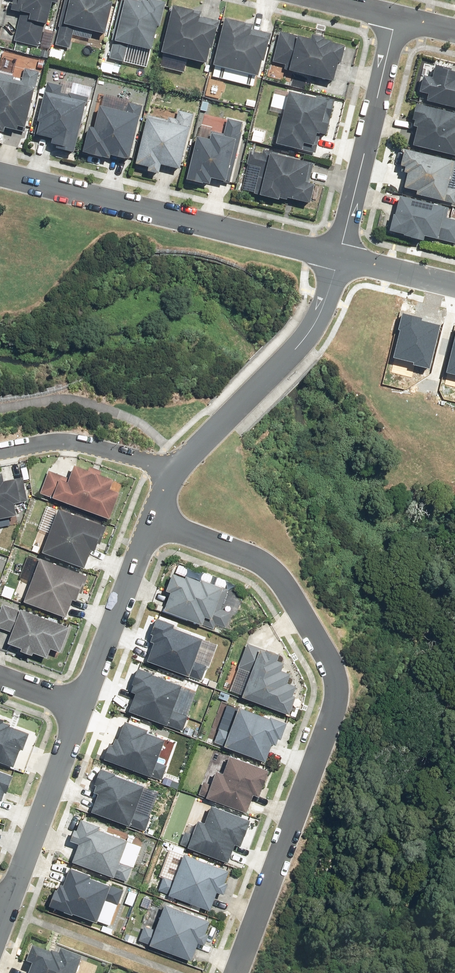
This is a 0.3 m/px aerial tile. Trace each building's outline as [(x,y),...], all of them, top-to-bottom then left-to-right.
[(41,48),(46,25),(50,25),(56,3),(61,5),(62,0),(16,0),(13,11),(23,13),(15,41),(41,48)] [(71,49),(76,27),(109,35),(116,3),(112,2),(112,0),(67,0),(60,28),(61,28),(57,45),(71,49)] [(114,41),(116,41),(111,59),(126,63),(130,45),(155,51),(161,27),(163,28),(169,3),(156,0),(143,0),(142,2),(134,0),(124,0),(114,41)] [(176,6),(165,54),(209,64),(213,49),(215,50),(220,28),(221,22),(203,17),(204,13),(176,6)] [(228,19),(217,66),(261,77),(265,62),(267,63),(272,41),(271,41),(273,34),(254,30),(255,26),(228,19)] [(287,70),(337,82),(341,64),(344,65),(349,47),(334,43),(335,42),(328,41),(328,39),(315,35),(314,40),(282,32),(275,63),(288,66),(287,70)] [(453,69),(453,68),(438,64),(435,76),(426,74),(422,91),(430,93),(428,100),(454,107),(454,70),(453,69)] [(7,133),(8,129),(20,132),(21,128),(28,129),(38,90),(37,89),(41,72),(27,69),(24,82),(15,80),(16,77),(0,73),(0,131),(7,133)] [(60,149),(78,154),(90,103),(89,103),(90,98),(70,93),(70,95),(63,93),(64,87),(49,83),(46,94),(48,94),(42,120),(40,120),(36,138),(47,140),(48,138),(56,140),(54,145),(61,146),(60,149)] [(292,93),(279,145),(306,151),(307,144),(317,147),(320,134),(329,136),(332,125),(326,124),(329,108),(334,109),(336,101),(319,97),(319,99),(292,93)] [(418,102),(414,119),(417,119),(415,125),(419,126),(415,144),(454,154),(454,110),(418,102)] [(86,154),(112,160),(113,156),(133,161),(143,116),(142,116),(145,107),(130,104),(128,113),(103,107),(97,129),(92,128),(86,154)] [(164,166),(183,171),(193,128),(192,128),(196,115),(180,111),(178,119),(170,118),(169,120),(151,116),(139,165),(152,168),(151,172),(162,175),(164,166)] [(200,137),(190,181),(206,185),(206,183),(213,185),(214,179),(232,184),(244,133),(242,133),(245,123),(229,119),(225,134),(213,131),(211,139),(200,137)] [(406,148),(403,165),(408,166),(407,171),(410,172),(407,186),(419,189),(418,193),(447,199),(446,201),(454,203),(454,189),(449,187),(454,163),(454,159),(406,148)] [(291,199),(313,204),(318,185),(309,183),(314,164),(313,164),(279,156),(280,153),(264,150),(263,154),(252,151),(249,165),(262,168),(256,195),(282,201),(283,199),(290,201),(291,199)] [(402,195),(393,231),(426,239),(426,235),(440,238),(439,239),(454,243),(454,218),(448,217),(450,207),(402,195)] [(430,369),(440,325),(421,321),(422,318),(402,314),(399,329),(400,330),(393,358),(414,362),(413,365),(430,369)] [(454,375),(454,338),(447,373),(454,375)] [(56,498),(112,519),(122,492),(112,489),(116,479),(102,474),(103,471),(91,466),(90,470),(76,464),(71,478),(50,470),(41,493),(56,499),(56,498)] [(19,515),(17,503),(23,502),(21,490),(27,489),(24,477),(6,481),(4,472),(0,473),(0,519),(19,515)] [(44,552),(87,568),(93,550),(97,552),(103,537),(105,538),(109,527),(61,509),(44,552)] [(26,602),(68,617),(75,599),(78,601),(84,587),(86,588),(90,576),(42,558),(26,602)] [(217,624),(227,628),(233,613),(223,609),(230,589),(204,579),(203,581),(188,575),(187,578),(175,573),(168,590),(173,592),(166,610),(215,629),(217,624)] [(62,652),(72,627),(23,609),(22,611),(4,604),(0,614),(0,628),(14,633),(10,643),(24,648),(23,651),(35,655),(36,653),(50,658),(53,648),(62,652)] [(149,661),(202,681),(208,666),(197,662),(206,638),(176,627),(177,624),(159,617),(153,634),(155,635),(153,641),(156,642),(149,661)] [(244,696),(291,715),(298,697),(295,695),(299,686),(290,682),(293,674),(284,670),(287,663),(279,660),(282,654),(268,649),(267,650),(249,643),(239,667),(253,673),(244,696)] [(131,711),(183,731),(189,716),(175,710),(184,686),(155,674),(155,673),(140,667),(134,684),(136,685),(133,692),(138,693),(131,711)] [(220,729),(215,742),(268,762),(274,744),(278,746),(281,739),(283,740),(289,723),(272,716),(272,718),(241,707),(231,733),(220,729)] [(16,767),(22,749),(25,750),(32,733),(12,726),(13,724),(6,722),(7,719),(0,717),(0,761),(16,767)] [(106,759),(163,781),(169,765),(159,761),(168,739),(149,732),(150,730),(127,721),(120,739),(117,738),(115,745),(112,744),(106,759)] [(204,782),(200,795),(249,813),(256,795),(261,797),(271,770),(232,756),(225,773),(218,771),(213,785),(204,782)] [(93,812),(146,832),(152,817),(137,811),(147,786),(117,775),(118,774),(103,768),(97,785),(99,785),(96,792),(100,794),(93,812)] [(2,800),(4,801),(7,792),(9,793),(15,776),(0,770),(0,806),(2,800)] [(186,832),(181,845),(230,862),(237,844),(243,846),(253,820),(213,806),(207,823),(200,821),(194,835),(186,832)] [(75,862),(128,882),(134,867),(122,862),(130,840),(101,829),(102,826),(83,819),(79,830),(77,829),(72,840),(82,844),(75,862)] [(159,891),(212,910),(219,892),(226,895),(230,883),(227,882),(232,870),(186,854),(176,881),(164,876),(159,891)] [(75,913),(99,922),(107,901),(119,906),(125,890),(92,878),(93,876),(72,868),(66,885),(62,884),(60,890),(58,889),(51,906),(75,915),(75,913)] [(140,941),(194,960),(200,942),(207,945),(211,934),(208,933),(213,920),(167,904),(157,930),(145,926),(140,941)] [(85,960),(63,952),(61,956),(53,954),(53,955),(35,949),(29,964),(35,966),(33,972),(80,972),(85,960)]
